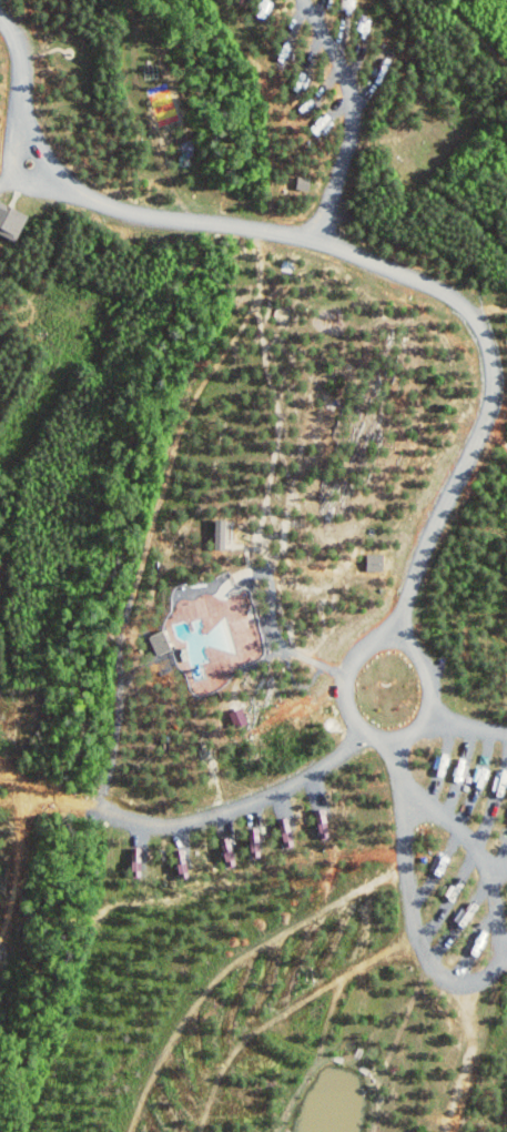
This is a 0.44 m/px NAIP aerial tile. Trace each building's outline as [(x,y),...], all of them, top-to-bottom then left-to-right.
[(0,200),(0,232),(18,242),(31,216),(0,200)] [(227,548),(227,518),(216,518),(216,548),(227,548)] [(387,570),(386,553),(369,554),(369,570),(387,570)] [(158,655),(173,648),(164,629),(149,636),(158,655)] [(332,837),(327,808),(318,809),(323,839),(332,837)] [(286,847),(296,846),(292,817),(283,818),(286,847)] [(254,856),(262,856),(261,827),(253,827),(254,856)] [(224,837),(229,866),(238,864),(233,836),(224,837)] [(145,875),(144,846),(134,847),(135,876),(145,875)] [(181,877),(191,876),(188,848),(178,849),(181,877)] [(451,925),(459,933),(475,916),(467,909),(451,925)]
